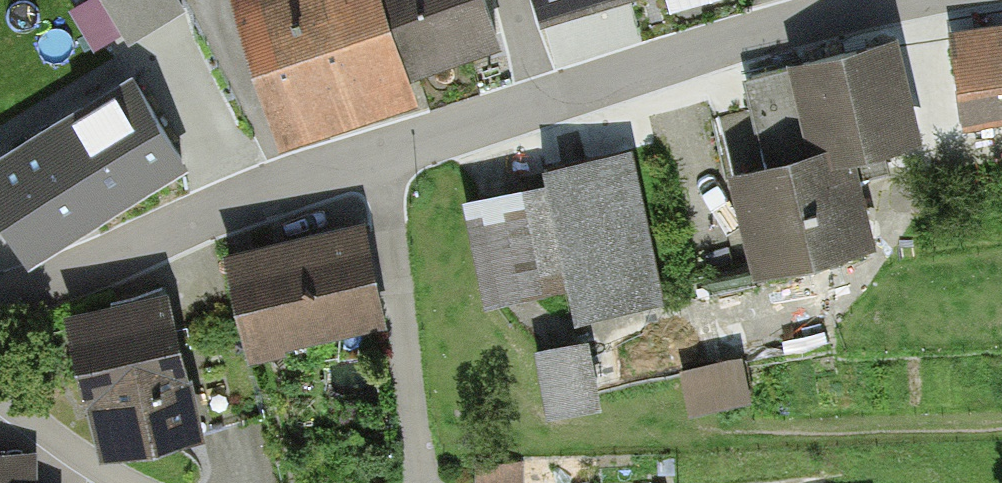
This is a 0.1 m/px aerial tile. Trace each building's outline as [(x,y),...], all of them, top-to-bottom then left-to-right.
[(177,0),(107,0),(130,37),(181,5),(177,0)] [(505,40),(492,0),(251,0),(294,135),(453,84),(445,59),(505,40)] [(553,14),(601,0),(549,0),(553,14)] [(677,23),(736,6),(734,0),(670,0),(677,23)] [(1001,122),(1001,28),(953,36),(968,129),(1001,122)] [(891,50),(747,83),(769,177),(741,184),(765,286),(874,261),(854,174),(917,159),(891,50)] [(179,170),(131,92),(0,170),(0,203),(33,258),(179,170)] [(652,163),(490,205),(514,301),(588,282),(604,342),(566,352),(582,414),(642,398),(622,321),(688,304),(652,163)] [(374,220),(252,249),(278,354),(400,325),(374,220)] [(165,299),(74,322),(107,455),(198,433),(165,299)] [(765,353),(712,367),(724,411),(777,397),(765,353)] [(0,458),(0,482),(53,482),(53,460),(0,458)]
